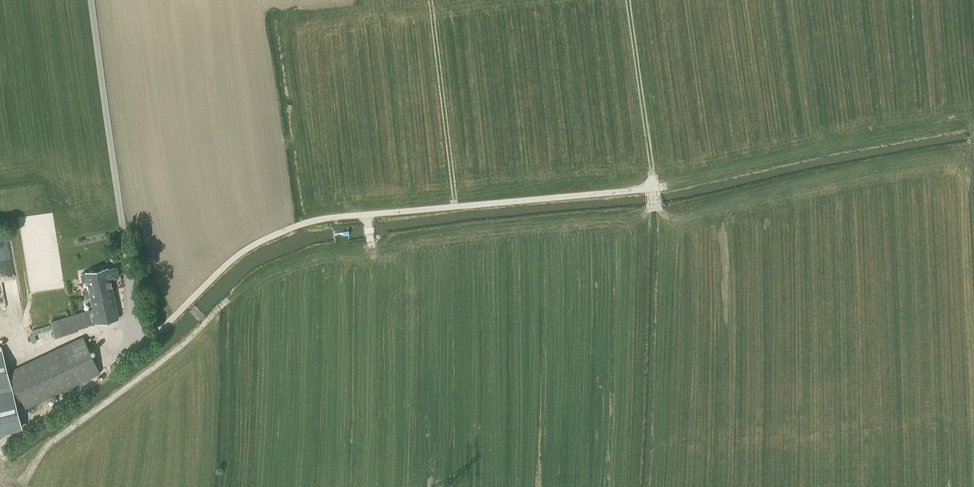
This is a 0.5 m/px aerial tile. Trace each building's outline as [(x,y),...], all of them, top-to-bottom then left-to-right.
[(31,327),(37,346),(57,340),(56,337),(79,330),(78,329),(88,326),(118,318),(110,279),(119,277),(117,267),(108,269),(108,267),(85,272),(89,289),(84,290),(86,299),(91,297),(93,309),(31,327)] [(25,409),(100,373),(83,337),(8,372),(25,409)] [(21,427),(1,351),(0,352),(0,432),(21,427)]
